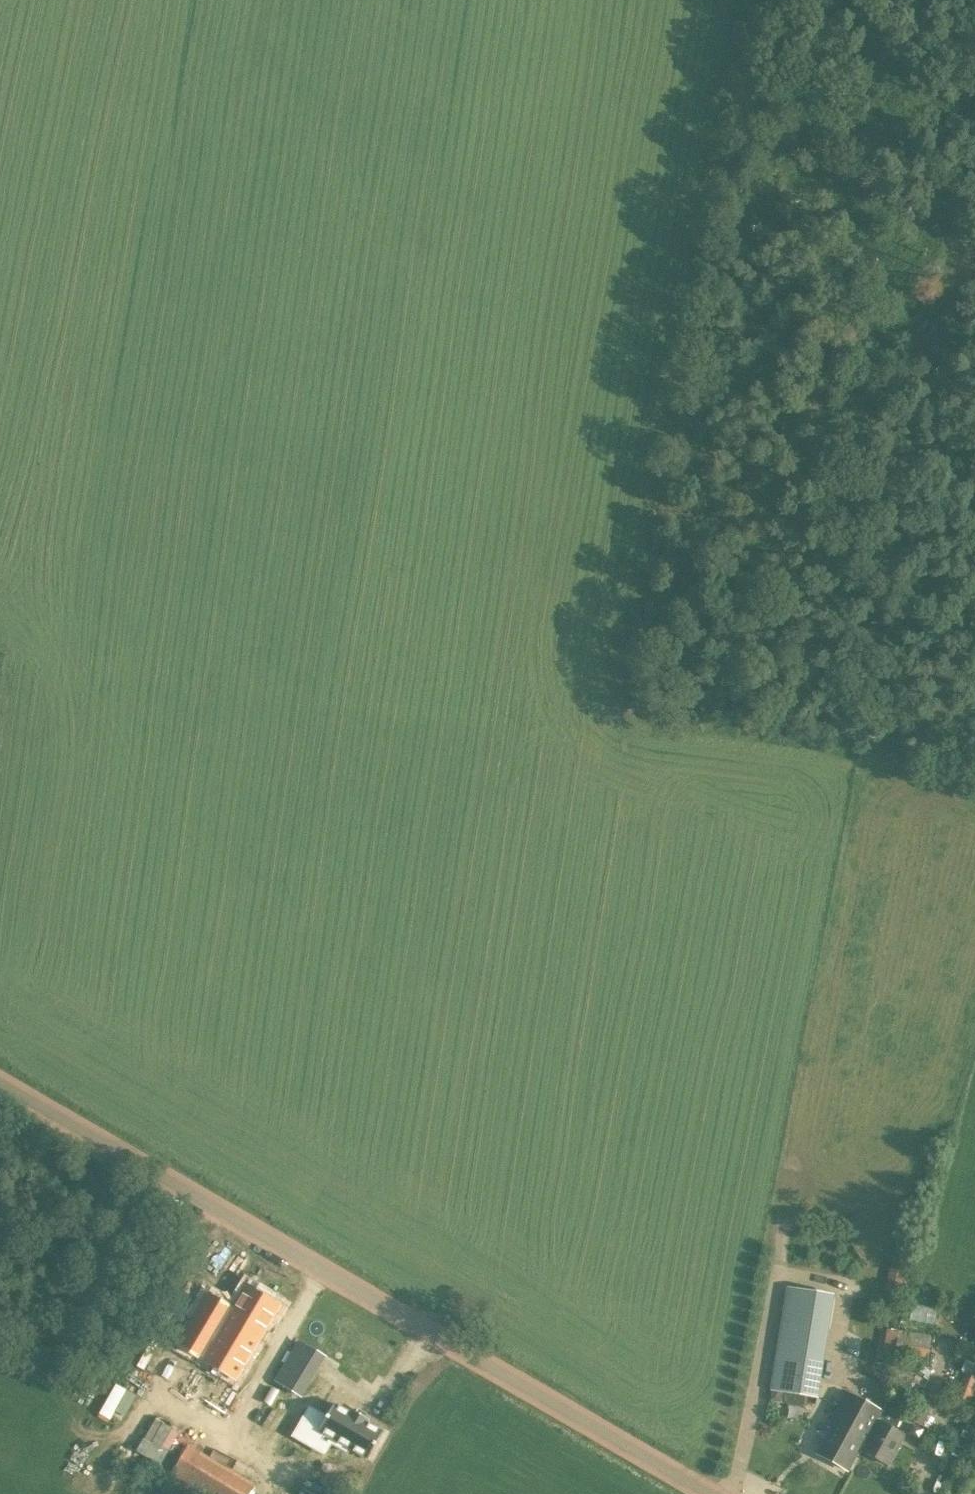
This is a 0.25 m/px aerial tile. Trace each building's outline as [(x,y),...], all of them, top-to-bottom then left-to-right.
[(904,1293),(909,1273),(890,1269),(885,1288),(904,1293)] [(208,1291),(192,1318),(218,1333),(226,1320),(259,1339),(263,1333),(279,1305),(246,1286),(234,1307),(208,1291)] [(817,1398),(834,1295),(787,1287),(770,1390),(771,1390),(769,1401),(806,1407),(807,1396),(817,1398)] [(192,1318),(177,1344),(236,1379),(259,1339),(226,1320),(218,1333),(192,1318)] [(894,1359),(926,1364),(930,1335),(926,1335),(926,1334),(912,1332),(912,1333),(898,1331),(894,1359)] [(974,1391),(974,1364),(965,1361),(952,1395),(971,1402),(974,1391)] [(287,1364),(279,1377),(296,1387),(304,1374),(287,1364)] [(99,1413),(110,1419),(126,1388),(115,1382),(99,1413)] [(883,1412),(883,1411),(847,1391),(827,1426),(830,1428),(816,1453),(848,1470),(860,1450),(862,1451),(863,1447),(877,1420),(878,1421),(883,1412)] [(311,1400),(294,1429),(312,1441),(322,1425),(334,1432),(332,1437),(348,1447),(351,1442),(370,1454),(385,1428),(368,1417),(370,1414),(355,1404),(353,1408),(336,1398),(328,1411),(311,1400)] [(863,1447),(862,1451),(887,1465),(904,1434),(895,1429),(904,1414),(888,1405),(884,1411),(883,1411),(883,1412),(878,1421),(877,1420),(863,1447)] [(185,1443),(168,1476),(201,1493),(247,1493),(254,1481),(185,1443)]
